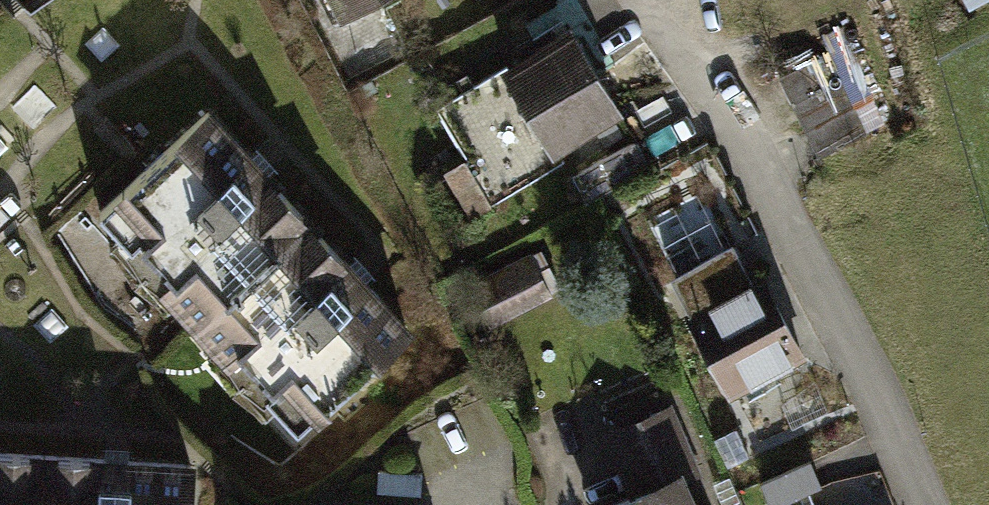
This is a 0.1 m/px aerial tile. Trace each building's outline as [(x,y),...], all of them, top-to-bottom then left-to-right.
[(346,15),(375,0),(338,0),(346,15)] [(570,31),(571,33),(596,75),(615,63),(588,20),(570,31)] [(571,33),(509,70),(553,142),(615,105),(596,75),(571,33)] [(829,52),(779,77),(818,156),(868,132),(829,52)] [(505,63),(435,106),(468,159),(464,161),(489,203),(563,159),(554,144),(553,142),(509,70),(505,63)] [(311,219),(209,111),(102,211),(203,319),(311,219)] [(411,326),(311,219),(203,319),(304,426),(411,326)] [(749,240),(674,275),(728,391),(804,355),(749,240)] [(525,265),(479,289),(495,318),(540,294),(525,265)] [(670,411),(612,435),(637,494),(610,504),(689,504),(677,476),(694,469),(670,411)] [(0,455),(0,504),(44,504),(46,458),(0,455)] [(46,458),(44,504),(191,504),(193,466),(46,458)] [(761,482),(771,504),(776,504),(820,487),(810,463),(761,482)]
